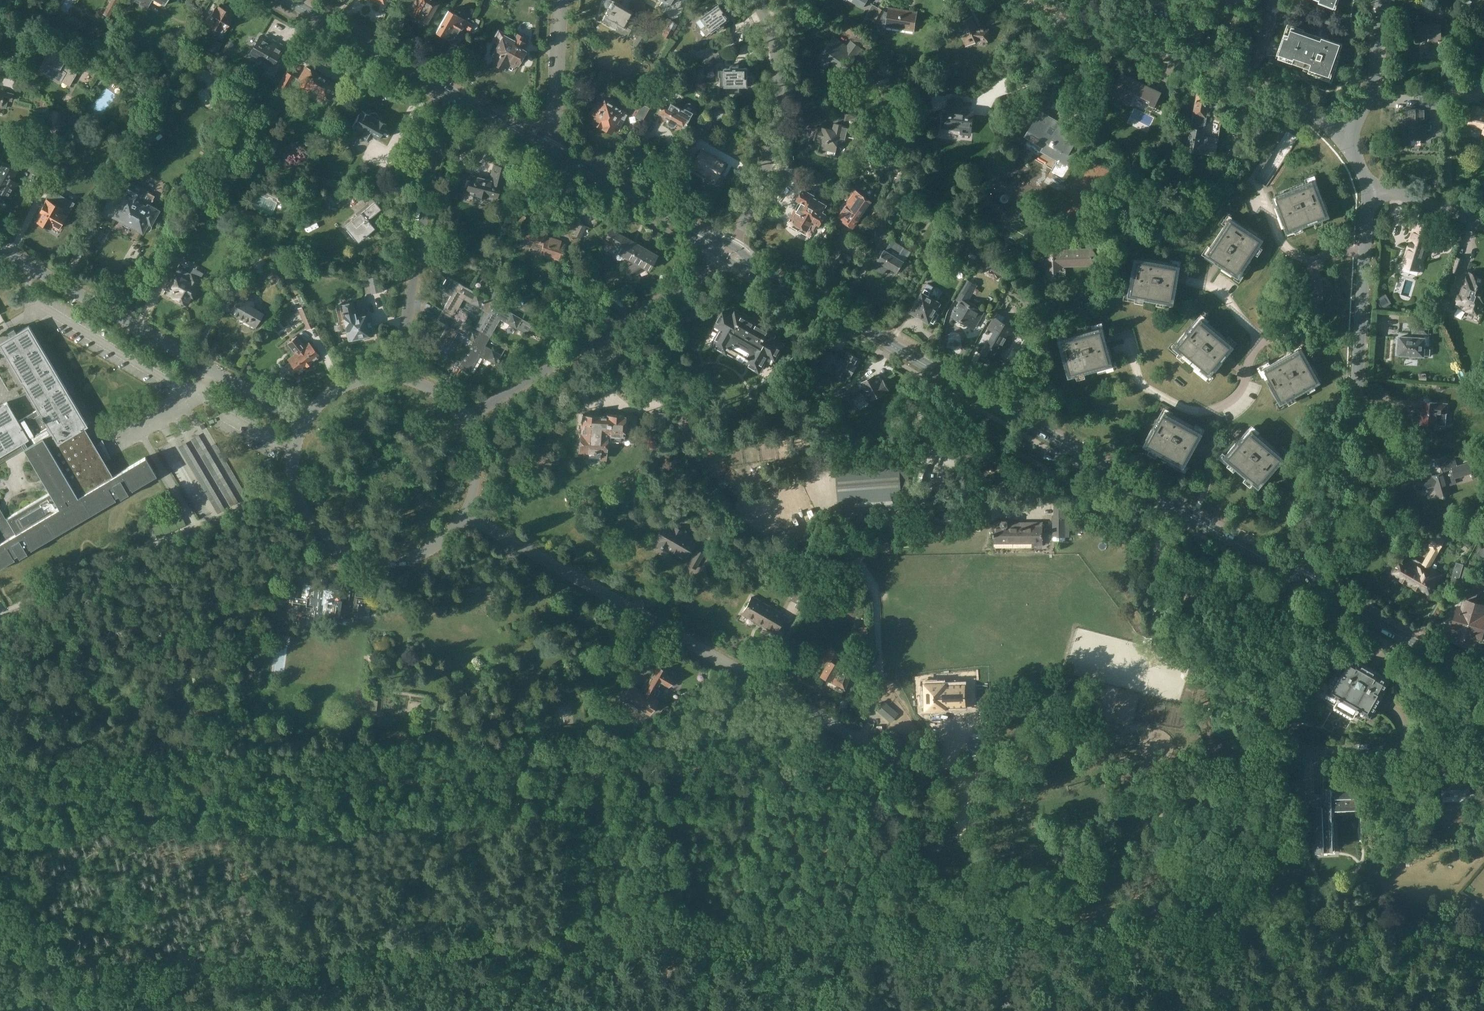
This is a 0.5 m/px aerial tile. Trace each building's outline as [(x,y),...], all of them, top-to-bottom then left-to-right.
[(36,10),(38,6),(41,0),(39,0),(36,5),(34,3),(32,7),(29,5),(27,8),(35,12),(36,10)] [(117,0),(110,0),(103,14),(108,16),(117,0)] [(428,23),(439,3),(434,0),(415,0),(413,4),(416,6),(412,13),(420,18),(417,22),(425,26),(427,22),(428,23)] [(629,30),(635,20),(629,17),(633,12),(613,0),(612,1),(611,0),(606,0),(604,4),(605,6),(608,8),(608,9),(604,16),(602,20),(616,27),(618,24),(629,30)] [(629,7),(646,16),(645,2),(642,0),(633,0),(629,7)] [(702,17),(697,21),(703,28),(706,34),(708,36),(713,32),(718,28),(719,30),(726,26),(724,24),(730,19),(725,12),(726,12),(726,11),(728,10),(728,8),(724,3),(723,3),(721,4),(720,4),(709,12),(707,9),(702,12),(704,16),(702,17)] [(217,5),(208,21),(210,22),(208,25),(212,27),(213,29),(216,31),(218,30),(221,32),(220,34),(223,36),(233,18),(231,17),(233,14),(217,5)] [(869,22),(871,20),(872,20),(879,8),(872,5),(864,19),(869,22)] [(879,8),(872,20),(879,24),(879,23),(885,12),(879,8)] [(888,13),(885,12),(879,23),(886,26),(914,31),(917,13),(889,8),(888,13)] [(469,32),(471,26),(475,21),(469,17),(467,20),(449,10),(436,32),(448,39),(449,42),(452,43),(456,43),(457,40),(456,37),(460,30),(463,29),(468,32),(469,32)] [(40,12),(37,17),(41,20),(45,15),(40,12)] [(1467,19),(1455,14),(1451,25),(1463,30),(1467,19)] [(967,46),(979,40),(987,41),(988,30),(984,30),(985,29),(981,29),(981,30),(977,29),(972,18),(961,22),(967,35),(963,37),(967,46)] [(671,20),(662,34),(668,38),(677,23),(671,20)] [(1435,21),(1435,23),(1417,23),(1417,35),(1430,35),(1429,54),(1441,54),(1441,23),(1439,23),(1439,21),(1435,21)] [(478,29),(471,26),(469,32),(476,34),(478,29)] [(1286,35),(1283,44),(1285,45),(1282,54),(1294,58),(1292,62),(1305,66),(1304,69),(1315,73),(1328,78),(1333,65),(1335,66),(1337,59),(1335,59),(1340,43),(1327,39),(1326,42),(1304,34),(1304,33),(1291,28),(1288,36),(1286,35)] [(197,43),(203,33),(197,30),(191,40),(197,43)] [(504,67),(505,66),(504,65),(507,61),(509,58),(505,55),(513,40),(504,35),(505,33),(499,30),(494,39),(496,40),(494,42),(498,45),(492,55),(496,58),(494,62),(495,66),(500,69),(504,67)] [(516,63),(517,64),(525,50),(523,49),(526,43),(522,40),(524,37),(517,33),(514,40),(513,40),(505,55),(509,58),(507,61),(504,65),(505,66),(511,69),(512,71),(512,69),(516,63)] [(75,40),(63,34),(61,40),(72,46),(75,40)] [(644,39),(637,35),(631,46),(637,50),(644,39)] [(260,37),(251,52),(260,57),(259,58),(264,61),(265,60),(267,61),(266,63),(271,65),(272,64),(273,65),(269,73),(274,76),(285,57),(280,54),(282,50),(260,37)] [(855,38),(853,42),(852,41),(847,47),(834,38),(817,62),(825,68),(833,58),(847,69),(854,59),(862,49),(860,47),(863,44),(855,38)] [(234,44),(227,40),(219,51),(227,56),(234,44)] [(874,45),(867,40),(864,45),(871,50),(874,45)] [(700,58),(716,53),(714,47),(692,54),(694,60),(700,58)] [(63,55),(52,48),(39,70),(40,70),(40,69),(60,81),(60,82),(61,83),(63,78),(72,83),(80,68),(65,59),(64,61),(60,58),(63,55)] [(1466,61),(1468,53),(1459,50),(1457,58),(1466,61)] [(719,52),(716,53),(700,58),(702,65),(722,59),(719,52)] [(86,57),(84,61),(82,65),(100,75),(104,67),(86,57)] [(8,65),(5,76),(16,79),(18,73),(14,67),(8,65)] [(732,68),(726,68),(726,70),(720,70),(720,77),(721,77),(721,86),(727,86),(727,93),(740,93),(740,86),(752,86),(754,84),(754,78),(752,76),(748,76),(748,68),(740,68),(740,65),(732,65),(732,68)] [(311,71),(306,68),(299,80),(312,88),(311,90),(316,93),(318,91),(331,99),(338,86),(333,83),(332,81),(330,80),(328,80),(317,74),(316,72),(313,70),(311,71)] [(1162,92),(1122,72),(1110,96),(1129,105),(1135,93),(1151,100),(1149,103),(1155,106),(1162,92)] [(296,79),(287,73),(277,91),(286,97),(296,79)] [(1443,73),(1441,80),(1448,82),(1450,75),(1443,73)] [(347,92),(340,88),(336,97),(347,103),(351,95),(347,92)] [(1,104),(1,106),(6,107),(8,99),(12,100),(14,94),(0,91),(0,104),(1,104)] [(1187,150),(1198,152),(1200,153),(1216,156),(1220,131),(1226,98),(1198,93),(1191,129),(1191,131),(1178,129),(1175,146),(1188,148),(1187,150)] [(918,94),(917,103),(932,104),(932,96),(918,94)] [(1420,97),(1420,108),(1405,108),(1405,119),(1410,119),(1409,139),(1427,139),(1427,111),(1440,111),(1440,108),(1443,108),(1443,98),(1420,97)] [(630,98),(628,102),(635,107),(637,103),(630,98)] [(942,110),(940,129),(961,132),(961,133),(970,134),(971,128),(973,113),(961,111),(963,100),(960,99),(959,101),(949,99),(947,110),(942,110)] [(627,113),(605,100),(603,105),(598,102),(592,113),(596,115),(593,120),(594,121),(594,120),(596,121),(596,123),(599,124),(601,124),(602,125),(603,126),(603,125),(604,126),(605,128),(608,129),(610,129),(611,130),(612,131),(616,124),(619,126),(627,113)] [(669,107),(663,103),(660,107),(660,106),(659,109),(657,113),(668,120),(667,122),(668,125),(672,127),(674,126),(676,124),(684,129),(686,124),(687,123),(687,122),(693,112),(695,108),(694,106),(690,103),(687,104),(685,108),(684,108),(683,110),(675,105),(676,103),(672,101),(669,107)] [(634,113),(645,120),(652,108),(640,102),(634,113)] [(1261,104),(1260,106),(1259,110),(1258,112),(1264,115),(1265,112),(1268,107),(1261,104)] [(1470,120),(1471,121),(1471,123),(1472,124),(1473,125),(1479,126),(1480,126),(1483,127),(1483,104),(1482,104),(1481,107),(1476,106),(1474,112),(1472,112),(1470,120)] [(268,105),(262,115),(271,120),(277,111),(268,105)] [(353,145),(353,144),(356,139),(358,138),(358,139),(360,140),(362,140),(363,139),(364,138),(368,141),(371,136),(372,136),(372,137),(373,137),(373,138),(374,138),(378,140),(380,136),(383,137),(384,137),(385,137),(387,137),(388,135),(389,134),(389,133),(389,131),(388,130),(384,128),(387,123),(379,119),(379,118),(379,117),(379,115),(378,114),(377,112),(375,112),(374,112),(372,112),(371,113),(370,114),(361,109),(350,130),(346,127),(342,133),(343,133),(340,137),(342,138),(353,145)] [(1026,121),(1032,125),(1025,137),(1043,147),(1042,149),(1058,158),(1057,161),(1065,165),(1071,155),(1068,153),(1072,146),(1062,140),(1067,132),(1057,126),(1059,122),(1040,111),(1037,116),(1032,112),(1026,121)] [(846,114),(844,125),(835,123),(833,130),(833,131),(830,133),(828,129),(817,126),(814,140),(824,142),(822,148),(829,150),(828,154),(835,156),(839,139),(846,140),(847,136),(855,138),(859,117),(846,114)] [(157,132),(162,123),(152,117),(147,126),(157,132)] [(700,123),(694,134),(704,140),(710,129),(708,128),(700,123)] [(49,145),(41,159),(48,163),(56,149),(49,145)] [(724,164),(701,151),(692,166),(707,174),(706,176),(715,180),(717,175),(719,176),(722,175),(724,171),(723,168),(722,167),(724,164)] [(915,154),(904,153),(903,162),(915,163),(915,154)] [(3,202),(6,196),(10,198),(17,187),(13,185),(16,180),(13,179),(19,169),(5,161),(0,170),(0,200),(3,202)] [(1141,161),(1139,171),(1162,177),(1164,171),(1165,167),(1160,166),(1159,170),(1152,168),(1153,164),(1141,161)] [(58,164),(45,186),(44,190),(49,193),(37,215),(39,216),(36,221),(49,228),(52,224),(59,228),(66,216),(74,203),(51,190),(64,167),(58,164)] [(468,186),(467,191),(496,199),(501,183),(505,184),(508,170),(504,169),(505,167),(494,164),(491,178),(490,177),(488,178),(488,179),(471,174),(470,179),(468,178),(466,186),(468,186)] [(155,195),(146,190),(122,177),(116,187),(128,194),(116,216),(117,216),(118,218),(121,220),(123,220),(124,220),(133,225),(134,226),(135,228),(138,230),(140,229),(141,230),(142,230),(143,230),(145,231),(147,231),(149,230),(150,229),(151,227),(151,226),(151,224),(150,223),(150,222),(151,220),(152,219),(153,219),(154,217),(155,216),(155,215),(155,214),(155,213),(156,210),(149,206),(149,204),(155,195)] [(843,184),(838,177),(834,180),(839,187),(843,184)] [(323,178),(322,184),(338,187),(339,181),(323,178)] [(1118,286),(1096,312),(1120,332),(1103,336),(1100,326),(1061,337),(1064,349),(1069,347),(1071,354),(1063,356),(1069,377),(1077,375),(1085,373),(1098,369),(1106,367),(1114,365),(1109,345),(1129,339),(1176,378),(1174,380),(1168,412),(1166,411),(1160,421),(1164,423),(1161,430),(1153,426),(1143,444),(1151,449),(1185,467),(1195,448),(1189,445),(1192,439),(1195,440),(1201,430),(1198,429),(1207,413),(1210,407),(1222,417),(1231,425),(1246,436),(1245,437),(1248,440),(1243,445),(1237,441),(1223,457),(1247,477),(1253,482),(1259,488),(1273,471),(1267,466),(1272,460),(1275,464),(1283,455),(1273,446),(1287,429),(1288,427),(1287,425),(1264,406),(1277,399),(1281,404),(1288,400),(1295,396),(1307,389),(1314,385),(1322,381),(1311,362),(1305,366),(1302,360),(1305,358),(1299,347),(1264,367),(1236,383),(1229,377),(1258,341),(1260,338),(1262,333),(1263,329),(1263,325),(1263,320),(1262,315),(1260,311),(1258,307),(1254,303),(1251,300),(1298,229),(1302,227),(1315,222),(1323,219),(1331,216),(1323,196),(1315,199),(1313,192),(1317,190),(1313,179),(1275,194),(1268,197),(1271,204),(1267,210),(1265,208),(1263,205),(1262,201),(1262,197),(1264,191),(1267,186),(1255,178),(1251,185),(1249,189),(1248,195),(1248,201),(1249,208),(1251,213),(1254,218),(1261,224),(1255,232),(1247,226),(1243,232),(1237,228),(1239,225),(1229,219),(1207,252),(1206,254),(1205,255),(1186,284),(1210,300),(1199,317),(1201,318),(1194,326),(1198,329),(1193,335),(1187,330),(1181,337),(1150,312),(1152,300),(1158,301),(1166,303),(1174,304),(1178,283),(1171,282),(1172,275),(1176,275),(1178,264),(1138,257),(1136,268),(1141,269),(1140,276),(1132,275),(1128,294),(1118,286)] [(1117,179),(1113,186),(1119,189),(1123,182),(1117,179)] [(220,189),(219,191),(227,196),(231,188),(225,185),(222,190),(220,189)] [(841,198),(838,210),(841,213),(840,215),(845,219),(845,220),(854,226),(865,211),(871,202),(862,195),(861,196),(855,192),(857,190),(851,187),(845,197),(843,199),(841,198)] [(521,189),(516,200),(522,203),(527,193),(521,189)] [(808,227),(815,230),(819,223),(820,223),(825,213),(822,211),(826,204),(825,204),(827,200),(820,196),(818,200),(813,197),(814,195),(804,190),(799,199),(800,200),(795,209),(796,209),(791,217),(797,220),(797,221),(799,223),(798,225),(804,229),(805,227),(808,228),(808,227)] [(889,205),(878,224),(883,227),(884,228),(891,215),(890,215),(894,208),(899,200),(894,197),(889,205)] [(214,206),(217,201),(210,198),(207,203),(214,206)] [(374,201),(359,214),(346,225),(358,240),(373,228),(367,220),(381,209),(374,201)] [(574,206),(565,225),(573,228),(581,209),(574,206)] [(874,212),(868,224),(873,227),(880,215),(874,212)] [(1413,231),(1403,265),(1419,270),(1420,266),(1421,266),(1422,264),(1421,264),(1429,237),(1427,236),(1430,228),(1426,227),(1428,223),(1429,217),(1420,214),(1418,220),(1416,226),(1418,226),(1416,232),(1413,231)] [(958,227),(965,233),(972,223),(965,218),(958,227)] [(590,229),(585,226),(579,223),(573,235),(584,241),(586,237),(590,229)] [(541,253),(560,260),(565,244),(561,243),(561,241),(550,237),(549,240),(542,237),(543,237),(544,235),(543,235),(544,232),(528,227),(522,244),(541,251),(541,253)] [(622,236),(611,230),(606,239),(617,246),(616,247),(617,247),(616,250),(630,258),(638,244),(635,242),(634,243),(622,236)] [(966,241),(969,237),(957,231),(951,241),(945,237),(942,244),(951,249),(954,243),(957,240),(964,244),(966,241)] [(514,237),(511,247),(515,248),(515,246),(520,247),(523,240),(514,237)] [(158,268),(164,271),(181,242),(176,239),(165,257),(158,268)] [(904,247),(892,239),(886,250),(885,249),(879,259),(878,259),(873,264),(881,274),(890,267),(898,272),(904,262),(897,258),(904,247)] [(1045,251),(1039,251),(1040,264),(1040,267),(1093,265),(1092,262),(1092,249),(1092,247),(1062,248),(1061,240),(1045,240),(1045,251)] [(642,246),(638,244),(630,258),(636,262),(635,264),(634,264),(629,267),(629,273),(634,275),(639,273),(639,267),(638,266),(639,263),(649,269),(657,256),(642,247),(642,246)] [(1457,257),(1452,271),(1458,274),(1463,260),(1457,257)] [(992,260),(988,267),(1006,278),(1010,271),(992,260)] [(277,268),(286,273),(288,269),(280,262),(277,268)] [(167,286),(166,289),(172,293),(171,295),(175,298),(175,300),(179,303),(181,302),(182,301),(187,304),(192,295),(194,295),(196,291),(196,290),(198,285),(197,285),(200,279),(204,273),(193,267),(190,273),(178,266),(175,273),(170,281),(169,281),(167,284),(167,286)] [(275,267),(270,276),(282,283),(287,274),(286,273),(277,268),(275,267)] [(598,278),(593,282),(597,287),(602,293),(607,288),(603,283),(616,277),(612,271),(598,278)] [(1456,300),(1457,302),(1456,306),(1467,310),(1468,312),(1473,314),(1475,313),(1477,313),(1478,310),(1480,311),(1483,302),(1483,288),(1483,278),(1473,274),(1473,275),(1473,277),(1467,275),(1461,294),(1458,294),(1456,300)] [(367,279),(364,280),(367,293),(371,292),(371,293),(380,291),(378,277),(367,279)] [(494,291),(489,300),(448,277),(441,289),(451,295),(442,310),(455,317),(465,299),(485,310),(475,328),(480,331),(489,313),(490,313),(495,304),(495,303),(500,294),(494,291)] [(966,279),(956,299),(960,301),(953,315),(975,328),(983,312),(978,309),(979,307),(968,300),(973,292),(977,285),(966,279)] [(934,288),(928,284),(912,311),(914,312),(914,314),(917,315),(919,314),(923,317),(923,319),(926,321),(928,320),(930,321),(931,318),(936,320),(940,313),(935,311),(940,302),(930,296),(934,288)] [(263,313),(253,307),(254,305),(253,302),(251,301),(253,296),(243,290),(230,313),(240,319),(243,314),(257,322),(254,327),(255,327),(263,313)] [(511,300),(500,294),(495,303),(495,304),(490,313),(489,313),(480,331),(490,336),(500,319),(527,334),(532,324),(505,309),(511,300)] [(1386,294),(1376,300),(1378,303),(1382,309),(1388,305),(1391,303),(1386,294)] [(367,307),(365,299),(356,300),(358,309),(353,310),(352,301),(335,305),(339,321),(344,320),(349,339),(352,338),(353,340),(357,339),(357,337),(362,336),(364,338),(368,337),(368,335),(372,334),(368,315),(366,315),(365,307),(367,307)] [(306,304),(298,308),(307,329),(316,326),(306,304)] [(474,340),(475,339),(480,331),(475,328),(455,317),(442,310),(437,319),(447,325),(435,346),(444,351),(446,348),(448,349),(458,331),(474,340)] [(734,317),(730,314),(724,311),(719,319),(718,319),(712,330),(719,334),(714,344),(727,351),(729,347),(731,348),(746,357),(749,358),(746,362),(759,370),(765,360),(772,364),(778,353),(783,344),(772,338),(775,334),(761,327),(760,329),(756,327),(757,326),(752,324),(752,325),(748,323),(749,320),(736,313),(734,317)] [(984,351),(997,359),(1004,345),(1007,347),(1011,340),(1008,338),(1014,328),(1003,322),(1005,318),(997,313),(989,328),(997,333),(994,338),(992,337),(984,351)] [(146,457),(145,457),(113,476),(84,428),(88,426),(88,425),(87,425),(29,326),(29,325),(16,332),(14,329),(14,328),(8,331),(8,332),(11,335),(0,342),(0,346),(37,410),(19,421),(8,403),(7,402),(0,406),(0,463),(24,448),(50,493),(6,519),(0,508),(0,567),(14,559),(14,560),(15,559),(14,557),(18,554),(20,558),(20,557),(27,553),(28,553),(26,550),(30,547),(31,550),(32,549),(31,549),(115,500),(116,499),(115,497),(119,495),(121,498),(121,497),(128,493),(127,490),(131,488),(132,490),(133,489),(156,475),(156,476),(157,475),(146,457)] [(1431,348),(1424,348),(1424,338),(1423,338),(1423,333),(1428,334),(1428,326),(1413,325),(1413,333),(1414,333),(1414,337),(1400,337),(1399,354),(1407,354),(1407,357),(1417,358),(1417,355),(1423,355),(1423,354),(1430,354),(1431,348)] [(475,339),(474,340),(458,367),(469,373),(479,355),(495,364),(497,361),(498,361),(500,359),(499,358),(506,346),(505,345),(500,354),(485,345),(490,336),(480,331),(475,339)] [(428,336),(422,333),(419,339),(425,342),(428,336)] [(288,360),(290,362),(299,373),(320,355),(309,342),(304,346),(296,336),(287,343),(296,353),(288,360)] [(845,358),(839,355),(836,361),(820,352),(813,365),(829,375),(835,364),(852,374),(860,359),(854,356),(854,355),(851,353),(850,353),(848,352),(845,358)] [(1008,358),(1006,362),(1014,367),(1017,363),(1008,358)] [(875,375),(847,391),(851,399),(864,392),(868,401),(888,389),(887,387),(887,385),(886,383),(884,382),(883,380),(882,380),(880,376),(877,378),(875,375)] [(1424,399),(1423,401),(1421,400),(1421,401),(1411,400),(1410,407),(1422,408),(1421,423),(1446,426),(1448,403),(1430,401),(1431,400),(1429,398),(1425,398),(1424,399)] [(825,415),(834,428),(842,424),(833,410),(825,415)] [(583,414),(580,451),(584,451),(584,457),(605,459),(606,453),(607,447),(608,441),(607,441),(607,440),(623,441),(624,437),(628,437),(637,437),(638,416),(608,414),(608,416),(600,416),(601,415),(592,415),(591,413),(588,413),(586,414),(583,414)] [(829,451),(828,437),(812,438),(813,452),(829,451)] [(1443,472),(1414,481),(1416,490),(1435,484),(1439,498),(1450,495),(1448,487),(1457,484),(1455,478),(1472,472),(1469,462),(1457,466),(1455,458),(1440,462),(1443,472)] [(900,470),(899,463),(837,468),(840,500),(857,499),(858,510),(901,507),(900,496),(902,496),(901,489),(910,489),(909,469),(900,470)] [(529,484),(515,488),(517,493),(517,496),(533,491),(531,483),(529,484)] [(252,489),(246,492),(253,503),(258,500),(252,489)] [(1054,517),(1054,536),(1054,540),(1065,540),(1066,536),(1066,517),(1070,517),(1070,495),(1056,495),(1056,517),(1054,517)] [(993,543),(1031,542),(1031,545),(1042,544),(1041,522),(1016,522),(1016,523),(1007,523),(1007,521),(1005,519),(1001,519),(1000,520),(1000,521),(992,521),(993,543)] [(654,543),(685,559),(688,555),(693,558),(689,565),(696,568),(704,554),(692,547),(696,540),(666,523),(654,543)] [(1413,582),(1416,575),(1421,575),(1423,572),(1424,573),(1425,570),(1427,571),(1430,567),(1431,567),(1439,551),(1446,538),(1434,532),(1427,543),(1434,547),(1424,563),(1415,558),(1411,565),(1397,557),(1397,558),(1398,559),(1394,567),(1391,567),(1391,570),(1392,573),(1393,575),(1397,574),(1401,577),(1401,578),(1401,579),(1405,582),(1407,581),(1408,579),(1413,582)] [(752,559),(741,553),(735,563),(741,567),(745,560),(750,563),(752,559)] [(1456,562),(1452,579),(1458,583),(1463,563),(1456,562)] [(1416,575),(1413,582),(1415,583),(1414,586),(1414,587),(1419,589),(1420,589),(1420,588),(1425,591),(1426,594),(1429,594),(1432,593),(1434,592),(1433,590),(1443,574),(1431,567),(1430,567),(1427,571),(1425,570),(1424,573),(1423,572),(1421,575),(1416,575)] [(1474,586),(1483,589),(1483,577),(1477,575),(1474,586)] [(292,597),(291,602),(305,604),(303,613),(316,615),(314,629),(319,630),(321,621),(328,622),(329,614),(339,616),(339,620),(344,620),(345,618),(352,619),(353,617),(358,618),(358,615),(369,616),(371,605),(375,605),(375,600),(371,600),(372,590),(353,588),(353,590),(347,589),(347,591),(321,588),(322,578),(317,577),(316,585),(303,584),(303,589),(302,598),(292,597)] [(485,580),(458,584),(459,590),(480,586),(480,589),(486,588),(485,585),(486,585),(485,580)] [(797,588),(803,591),(806,586),(800,583),(797,588)] [(801,610),(812,589),(806,586),(795,607),(801,610)] [(775,633),(785,616),(752,597),(742,614),(757,622),(756,622),(757,623),(758,621),(761,623),(760,624),(760,625),(761,624),(775,633)] [(1460,610),(1455,626),(1458,627),(1456,632),(1460,633),(1460,636),(1470,639),(1471,637),(1475,638),(1476,632),(1479,633),(1483,617),(1481,616),(1483,607),(1483,606),(1480,605),(1481,603),(1470,599),(1469,602),(1466,601),(1463,611),(1460,610)] [(1168,645),(1167,652),(1178,654),(1179,648),(1168,645)] [(831,647),(820,657),(826,664),(827,662),(828,663),(821,675),(828,680),(844,690),(852,670),(851,670),(839,663),(838,662),(842,659),(831,647)] [(1365,722),(1369,716),(1370,716),(1384,691),(1383,691),(1389,681),(1381,676),(1381,675),(1366,666),(1356,661),(1355,662),(1347,657),(1342,667),(1341,666),(1326,691),(1328,692),(1324,698),(1335,704),(1334,706),(1354,717),(1354,716),(1365,722)] [(661,682),(668,686),(673,678),(666,674),(667,672),(657,666),(647,683),(645,682),(641,690),(631,683),(622,698),(649,714),(657,699),(655,698),(659,691),(657,689),(661,682)] [(1198,681),(1192,679),(1191,679),(1190,687),(1189,688),(1196,689),(1198,681)] [(947,708),(947,706),(946,685),(946,683),(927,683),(928,709),(947,708)] [(966,684),(946,685),(947,706),(967,705),(966,684)] [(839,699),(838,711),(845,712),(847,697),(841,697),(839,699)] [(875,709),(888,720),(894,714),(881,703),(875,709)] [(1442,789),(1443,795),(1470,794),(1470,793),(1476,793),(1476,784),(1469,784),(1469,780),(1463,780),(1463,778),(1460,778),(1460,781),(1442,781),(1442,786),(1442,789)] [(1359,788),(1359,787),(1325,788),(1325,786),(1324,786),(1325,806),(1315,807),(1315,805),(1316,852),(1317,852),(1317,850),(1325,850),(1330,850),(1330,849),(1335,849),(1334,817),(1334,809),(1336,809),(1336,808),(1357,808),(1357,803),(1357,794),(1356,788),(1359,788)]
